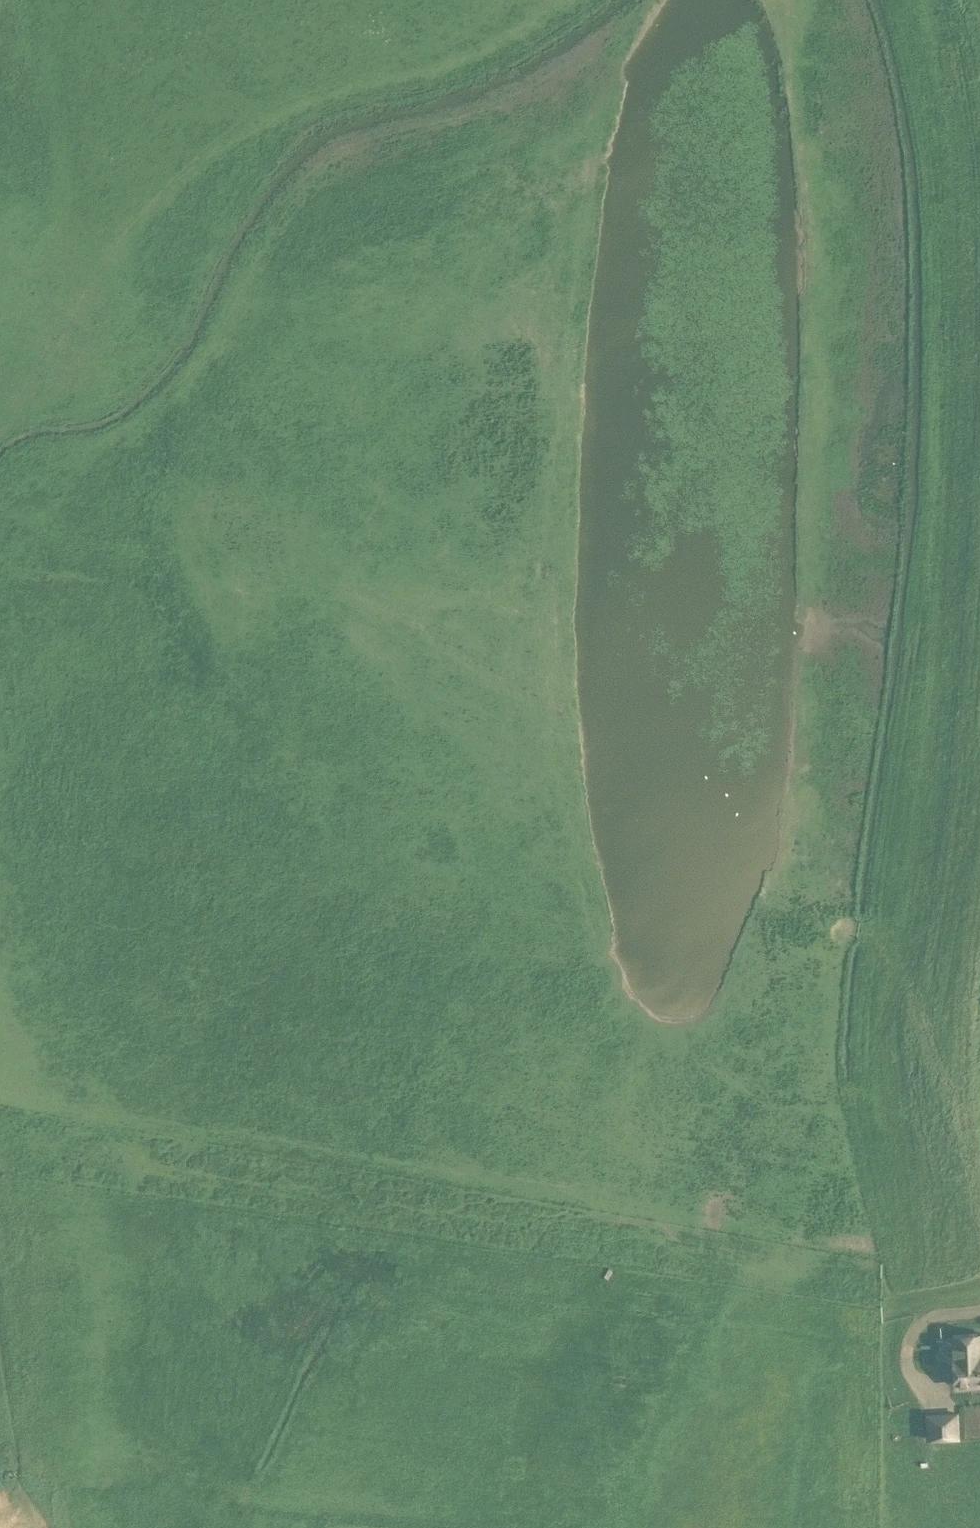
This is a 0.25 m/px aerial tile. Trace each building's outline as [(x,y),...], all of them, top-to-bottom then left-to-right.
[(953,1336),(953,1338),(948,1339),(949,1359),(954,1359),(956,1387),(979,1385),(979,1334),(953,1336)] [(958,1439),(957,1414),(928,1416),(930,1440),(958,1439)]
